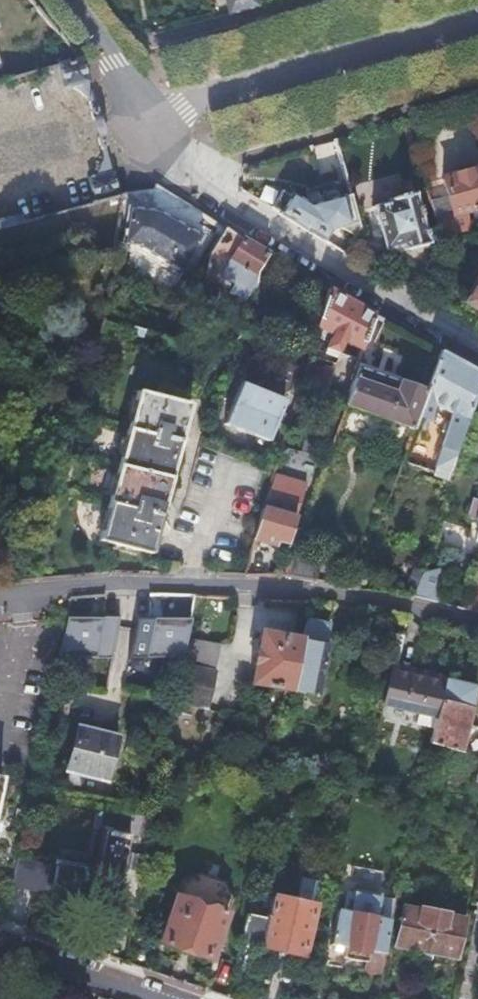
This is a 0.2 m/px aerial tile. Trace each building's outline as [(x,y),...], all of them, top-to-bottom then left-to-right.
[(260,0),(228,0),(231,12),(261,4),(260,0)] [(89,80),(83,57),(61,63),(67,86),(73,88),(78,90),(82,93),(87,97),(92,92),(89,80)] [(321,163),(341,158),(336,138),(316,144),(321,163)] [(114,173),(110,158),(103,157),(100,166),(97,172),(93,178),(99,199),(120,194),(114,173)] [(441,229),(444,241),(456,237),(455,234),(473,229),(468,210),(476,208),(477,215),(477,168),(443,178),(452,213),(437,217),(441,229)] [(155,192),(143,193),(141,205),(149,208),(135,242),(134,246),(144,249),(183,271),(202,236),(215,243),(221,233),(216,230),(220,223),(164,188),(156,186),(155,192)] [(353,240),(360,226),(349,219),(342,195),(340,196),(339,191),(334,187),(325,189),(323,194),(323,200),(310,202),(290,191),(289,193),(280,188),(269,207),(323,239),(330,227),(344,225),(334,245),(347,252),(353,240)] [(393,193),(394,199),(410,195),(408,189),(393,193)] [(444,241),(441,229),(425,234),(414,193),(410,195),(394,199),(389,200),(390,204),(373,208),(385,250),(402,245),(404,252),(401,257),(424,272),(444,241)] [(224,226),(220,223),(216,230),(221,233),(224,226)] [(370,223),(360,226),(353,240),(373,235),(370,223)] [(330,227),(323,239),(334,245),(344,225),(330,227)] [(240,282),(252,288),(254,277),(267,253),(228,229),(225,235),(221,233),(215,243),(210,252),(206,267),(237,285),(240,282)] [(472,289),(474,290),(468,301),(477,306),(477,278),(472,289)] [(377,316),(327,287),(316,325),(332,334),(327,348),(341,353),(346,342),(364,352),(377,316)] [(443,351),(388,321),(374,359),(433,380),(443,351)] [(443,351),(433,380),(429,391),(419,417),(430,421),(435,404),(456,411),(437,471),(452,476),(456,463),(477,396),(477,370),(443,351)] [(359,367),(347,401),(346,405),(415,429),(419,417),(429,391),(359,367)] [(235,383),(220,424),(266,440),(280,399),(235,383)] [(133,393),(97,542),(149,555),(185,406),(133,393)] [(278,446),(272,469),(298,476),(304,453),(278,446)] [(306,485),(273,476),(263,510),(254,540),(278,547),(280,541),(289,544),(296,519),(291,518),(295,507),(299,508),(306,485)] [(299,508),(295,507),(291,518),(296,519),(299,508)] [(438,603),(447,577),(419,568),(410,594),(438,603)] [(144,615),(126,614),(124,655),(180,658),(183,597),(145,595),(144,615)] [(68,599),(64,618),(64,619),(92,624),(97,597),(68,599)] [(406,634),(386,629),(380,659),(400,663),(406,634)] [(250,684),(288,692),(298,643),(259,635),(258,640),(256,651),(250,684)] [(298,643),(288,692),(314,697),(324,644),(299,639),(298,643)] [(191,640),(178,705),(205,710),(217,646),(191,640)] [(124,671),(141,672),(142,656),(125,656),(124,671)] [(387,706),(439,717),(447,682),(396,671),(387,706)] [(433,745),(463,751),(467,736),(470,720),(477,687),(477,684),(448,677),(447,682),(439,717),(433,745)] [(470,720),(467,736),(477,738),(477,732),(477,722),(470,720)] [(71,737),(62,787),(77,791),(80,777),(102,781),(109,744),(71,737)] [(118,907),(135,910),(141,879),(124,875),(131,835),(103,830),(96,870),(56,863),(51,891),(91,898),(85,928),(112,937),(118,907)] [(320,879),(302,875),(297,900),(314,904),(320,879)] [(244,913),(239,941),(304,953),(314,904),(297,900),(272,895),(267,917),(244,913)] [(163,896),(153,944),(203,955),(213,906),(163,896)] [(406,905),(397,945),(456,959),(464,918),(406,905)] [(387,953),(394,921),(343,910),(336,942),(349,946),(347,956),(370,961),(372,951),(387,953)]
